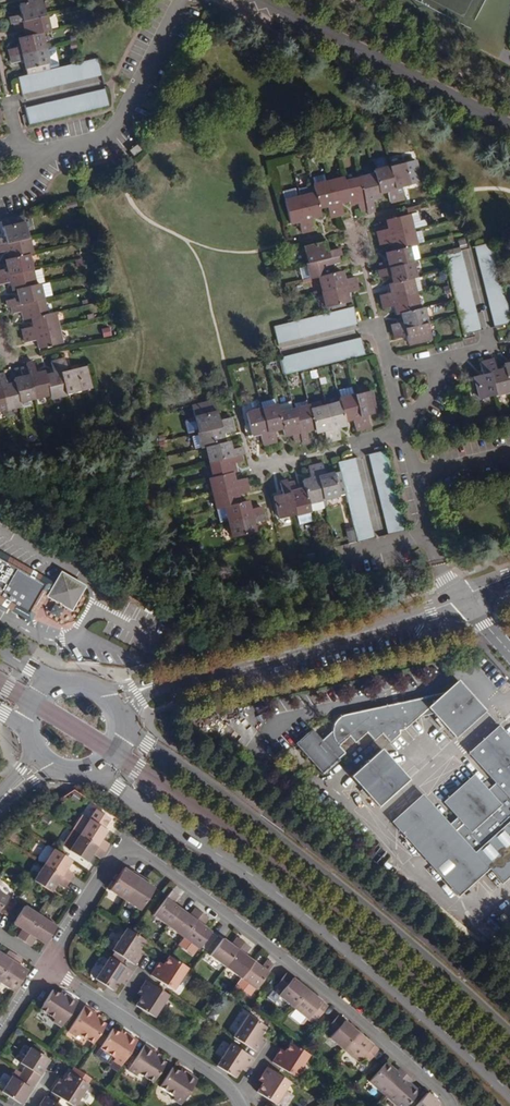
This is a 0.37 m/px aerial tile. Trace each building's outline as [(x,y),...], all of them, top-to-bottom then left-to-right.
[(13,24),(45,16),(42,2),(19,7),(21,15),(9,18),(11,25),(13,24)] [(45,16),(13,24),(15,31),(22,29),(25,38),(41,34),(49,32),(45,16)] [(41,34),(25,38),(17,40),(19,48),(9,51),(11,58),(45,50),(41,34)] [(49,66),(45,50),(11,58),(12,65),(23,62),(27,77),(49,72),(48,66),(49,66)] [(102,75),(98,60),(49,72),(27,77),(18,80),(22,95),(102,75)] [(110,108),(106,92),(26,112),(30,128),(110,108)] [(147,165),(144,155),(133,157),(136,168),(147,165)] [(390,207),(396,205),(386,167),(383,157),(367,161),(371,174),(377,198),(387,195),(390,207)] [(386,167),(396,205),(402,203),(399,192),(408,190),(400,163),(386,167)] [(371,174),(356,178),(365,213),(366,217),(372,215),(370,204),(378,202),(377,198),(371,174)] [(325,182),(335,218),(341,217),(337,204),(346,202),(341,183),(340,178),(325,182)] [(365,213),(356,178),(341,183),(346,202),(348,207),(357,205),(360,214),(365,213)] [(328,220),(335,218),(325,182),(309,186),(315,210),(324,208),(328,220)] [(296,199),(305,233),(312,231),(309,219),(317,217),(315,210),(309,186),(295,190),(297,198),(296,199)] [(305,233),(296,199),(295,199),(293,190),(279,194),(288,225),(296,223),(300,234),(305,233)] [(374,239),(406,231),(405,229),(420,225),(419,220),(412,222),(410,214),(380,222),(382,231),(372,233),(374,239)] [(19,239),(14,218),(0,221),(0,244),(19,239)] [(406,232),(406,231),(374,239),(375,244),(384,241),(387,251),(410,245),(417,243),(414,230),(406,232)] [(19,256),(23,255),(19,239),(0,244),(0,252),(2,260),(19,256)] [(504,323),(484,243),(469,247),(490,327),(504,323)] [(304,266),(336,257),(339,257),(337,250),(325,254),(323,245),(300,251),(304,266)] [(414,260),(410,245),(387,251),(378,254),(380,262),(372,264),(374,272),(403,263),(414,260)] [(474,331),(452,251),(437,255),(458,335),(474,331)] [(23,272),(19,256),(2,260),(0,261),(0,277),(23,272)] [(316,280),(333,275),(330,266),(338,264),(336,257),(304,266),(305,268),(297,270),(300,282),(308,280),(308,282),(316,280)] [(403,263),(374,272),(369,273),(370,280),(383,276),(385,285),(402,281),(408,279),(403,263)] [(9,291),(31,286),(35,285),(35,283),(33,284),(30,271),(23,273),(23,272),(0,277),(0,283),(2,283),(4,293),(9,291)] [(341,273),(333,275),(316,280),(320,295),(354,286),(352,279),(343,281),(341,273)] [(370,299),(372,306),(407,296),(406,294),(413,292),(409,281),(403,282),(402,281),(385,285),(379,287),(382,295),(370,299)] [(31,286),(9,291),(11,299),(0,302),(0,305),(1,309),(4,308),(35,300),(44,298),(43,297),(42,297),(39,286),(32,287),(31,286)] [(354,286),(320,295),(325,311),(348,304),(346,296),(356,293),(354,286)] [(388,317),(393,316),(411,311),(407,296),(372,306),(373,311),(385,308),(388,317)] [(27,320),(39,317),(35,300),(4,308),(6,316),(16,314),(17,322),(27,320)] [(360,325),(356,310),(276,331),(280,346),(360,325)] [(384,327),(386,334),(419,326),(414,310),(411,311),(393,316),(395,324),(384,327)] [(50,315),(39,317),(27,320),(30,330),(20,332),(21,337),(53,330),(50,315)] [(419,326),(386,334),(388,341),(399,338),(401,347),(423,341),(419,326)] [(57,343),(53,330),(21,337),(22,342),(32,340),(35,349),(57,343)] [(370,357),(365,341),(285,363),(289,379),(370,357)] [(508,345),(502,346),(505,359),(495,361),(496,367),(501,385),(509,382),(509,353),(508,345)] [(62,354),(57,355),(66,395),(92,389),(85,360),(64,365),(62,354)] [(42,370),(48,395),(49,399),(66,395),(57,355),(51,357),(53,368),(42,370)] [(501,385),(496,367),(489,369),(486,357),(478,359),(487,393),(503,389),(501,385)] [(34,398),(48,395),(42,370),(42,367),(33,368),(31,358),(24,359),(25,364),(34,398)] [(472,397),(487,393),(478,359),(472,361),(476,372),(466,375),(472,397)] [(14,382),(19,402),(34,398),(25,364),(19,366),(22,376),(13,378),(14,382)] [(14,382),(4,384),(1,372),(0,372),(0,395),(4,410),(19,406),(19,402),(14,382)] [(370,431),(360,397),(358,390),(342,394),(345,405),(350,422),(358,420),(361,434),(370,431)] [(374,393),(360,397),(370,431),(376,429),(373,417),(380,415),(374,393)] [(202,432),(240,422),(238,416),(227,418),(222,399),(198,405),(202,418),(190,421),(194,435),(202,432)] [(286,430),(280,408),(278,401),(262,405),(264,412),(273,444),(278,443),(276,433),(286,430)] [(286,430),(288,440),(297,438),(299,447),(308,444),(299,413),(298,414),(295,404),(280,408),(286,430)] [(350,422),(345,405),(329,409),(339,445),(346,443),(343,430),(351,428),(350,422)] [(311,435),(319,432),(314,413),(313,409),(299,413),(308,444),(309,447),(314,446),(311,435)] [(332,447),(339,445),(329,409),(314,413),(319,432),(321,438),(329,435),(332,447)] [(268,445),(273,444),(264,412),(250,416),(256,438),(265,436),(268,445)] [(210,447),(234,441),(231,431),(241,428),(240,422),(202,432),(207,448),(210,447)] [(199,451),(207,448),(202,432),(194,435),(199,451)] [(214,461),(247,452),(252,451),(250,445),(240,448),(237,440),(234,441),(210,447),(214,461)] [(411,527),(390,447),(373,451),(395,531),(411,527)] [(249,459),(247,452),(214,461),(218,476),(239,471),(243,470),(240,461),(249,459)] [(379,535),(357,455),(342,459),(344,468),(351,491),(364,539),(379,535)] [(321,464),(329,497),(351,491),(344,468),(330,472),(328,462),(321,464)] [(310,485),(317,510),(330,506),(328,497),(329,497),(321,464),(314,466),(316,475),(308,478),(310,485)] [(239,471),(218,476),(215,477),(219,493),(254,484),(252,477),(241,480),(239,471)] [(301,514),(292,482),(292,480),(286,482),(289,493),(280,496),(286,518),(301,514)] [(292,482),(301,514),(317,510),(310,485),(301,488),(299,480),(292,482)] [(256,490),(254,484),(219,493),(223,508),(247,502),(244,493),(256,490)] [(247,502),(223,508),(227,522),(235,520),(235,521),(269,512),(267,506),(256,509),(253,500),(247,502)] [(270,517),(269,512),(235,521),(239,535),(261,529),(258,521),(270,517)] [(1,517),(0,518),(0,525),(9,530),(12,523),(1,517)] [(29,614),(32,615),(45,590),(50,583),(0,554),(0,597),(29,614)] [(55,585),(50,583),(45,590),(50,593),(51,597),(68,607),(72,606),(82,589),(81,585),(64,575),(60,576),(55,585)] [(0,597),(0,603),(27,618),(29,614),(0,597)] [(188,646),(186,637),(176,640),(179,648),(188,646)] [(457,697),(449,694),(445,694),(395,704),(345,715),(337,718),(335,719),(330,725),(329,727),(327,732),(327,735),(327,738),(328,742),(330,745),(334,751),(346,740),(352,746),(364,735),(372,744),(380,737),(388,745),(398,736),(398,733),(402,732),(419,717),(433,714),(446,729),(449,728),(450,731),(457,728),(460,726),(463,723),(466,717),(467,711),(466,709),(464,704),(459,698),(457,697)] [(498,728),(469,755),(492,779),(495,776),(499,781),(495,784),(496,785),(487,793),(473,777),(464,786),(468,790),(455,802),(451,797),(443,805),(457,820),(448,828),(473,857),(470,860),(417,802),(391,826),(445,884),(458,872),(472,886),(489,871),(501,884),(509,876),(509,741),(498,728)] [(291,748),(318,778),(340,757),(334,751),(330,745),(328,742),(327,738),(327,735),(316,746),(306,735),(291,748)] [(406,783),(379,754),(350,781),(376,810),(406,783)] [(468,790),(464,786),(451,797),(455,802),(468,790)] [(78,797),(72,793),(69,799),(75,803),(78,797)] [(448,828),(421,798),(417,802),(470,860),(473,857),(448,828)] [(71,830),(78,835),(103,851),(107,845),(99,840),(105,831),(102,828),(108,819),(94,809),(88,819),(81,815),(71,830)] [(103,851),(78,835),(68,850),(85,862),(91,853),(99,858),(103,851)] [(52,849),(45,844),(35,860),(42,864),(52,849)] [(42,864),(68,881),(72,875),(64,870),(70,861),(52,849),(42,864)] [(63,888),(68,881),(42,864),(32,880),(50,892),(56,883),(63,888)] [(123,901),(139,876),(131,871),(130,874),(121,868),(107,891),(123,901)] [(145,880),(139,876),(123,901),(139,911),(153,889),(144,883),(145,880)] [(167,926),(179,909),(171,904),(177,897),(170,892),(152,916),(167,926)] [(439,908),(444,902),(434,893),(428,899),(439,908)] [(454,911),(444,902),(439,908),(449,917),(454,911)] [(16,938),(23,942),(38,918),(23,909),(12,926),(20,931),(16,938)] [(188,916),(179,909),(167,926),(182,937),(200,914),(194,909),(188,916)] [(449,917),(459,926),(464,920),(454,911),(449,917)] [(207,919),(200,914),(182,937),(198,949),(199,947),(207,937),(210,932),(202,926),(207,919)] [(38,918),(23,942),(30,947),(35,940),(42,945),(54,928),(38,918)] [(464,920),(459,926),(469,936),(474,930),(464,920)] [(144,940),(125,928),(110,950),(134,965),(138,958),(134,955),(138,950),(144,940)] [(484,938),(474,930),(469,936),(479,944),(484,938)] [(209,939),(207,937),(199,947),(202,949),(209,939)] [(224,967),(242,942),(236,938),(231,945),(222,939),(210,956),(224,967)] [(249,948),(242,942),(224,967),(239,978),(252,960),(244,954),(249,948)] [(142,952),(138,950),(134,955),(138,958),(142,952)] [(14,955),(7,951),(2,958),(0,957),(0,976),(14,955)] [(0,976),(0,981),(13,990),(25,973),(17,968),(21,960),(14,955),(0,976)] [(187,968),(168,956),(158,971),(154,968),(150,976),(173,990),(187,968)] [(131,972),(108,957),(94,979),(112,991),(118,982),(121,977),(126,979),(131,972)] [(261,967),(252,960),(239,978),(255,990),(273,965),(267,960),(261,967)] [(271,1004),(285,1015),(305,990),(286,973),(271,991),(277,996),(271,1004)] [(167,995),(145,980),(139,988),(143,991),(140,996),(134,1005),(153,1017),(167,995)] [(305,990),(285,1015),(306,1032),(327,1007),(305,990)] [(57,995),(51,991),(39,1010),(54,1019),(52,1022),(60,1027),(76,1002),(66,995),(63,999),(57,995)] [(94,1013),(84,1007),(67,1033),(75,1038),(77,1034),(91,1043),(103,1025),(97,1021),(92,1018),(94,1013)] [(265,1027),(247,1015),(232,1037),(255,1051),(259,1044),(256,1042),(259,1036),(265,1027)] [(323,1046),(336,1057),(357,1032),(338,1016),(324,1033),(330,1038),(323,1046)] [(117,1034),(110,1029),(98,1049),(113,1058),(111,1061),(119,1066),(136,1041),(126,1034),(123,1038),(117,1034)] [(357,1032),(336,1057),(351,1070),(358,1062),(364,1067),(379,1051),(357,1032)] [(309,1056),(290,1043),(284,1052),(281,1058),(276,1055),(271,1063),(294,1078),(309,1056)] [(252,1059),(230,1044),(215,1066),(234,1078),(240,1069),(243,1064),(247,1067),(252,1059)] [(154,1052),(143,1045),(127,1071),(135,1076),(137,1073),(151,1082),(163,1064),(157,1060),(151,1056),(154,1052)] [(25,1067),(21,1073),(34,1082),(42,1068),(48,1060),(29,1047),(18,1063),(25,1067)] [(98,1049),(93,1055),(108,1065),(111,1061),(113,1058),(98,1049)] [(370,1081),(386,1095),(404,1074),(398,1068),(395,1072),(385,1063),(370,1081)] [(289,1082),(266,1067),(261,1075),(265,1078),(262,1084),(256,1093),(275,1105),(289,1082)] [(178,1073),(171,1068),(159,1087),(173,1096),(171,1100),(179,1105),(196,1079),(186,1073),(184,1077),(178,1073)] [(0,1091),(19,1104),(34,1082),(21,1073),(14,1069),(0,1091)] [(69,1073),(65,1080),(61,1086),(57,1083),(51,1093),(72,1105),(74,1105),(88,1085),(69,1073)] [(386,1095),(398,1105),(406,1105),(418,1092),(408,1083),(411,1079),(404,1074),(386,1095)] [(265,1078),(261,1075),(257,1080),(262,1084),(265,1078)] [(65,1080),(60,1077),(57,1083),(61,1086),(65,1080)] [(426,1093),(415,1105),(439,1105),(440,1105),(426,1093)] [(44,1096),(38,1105),(39,1105),(59,1105),(44,1096)]
